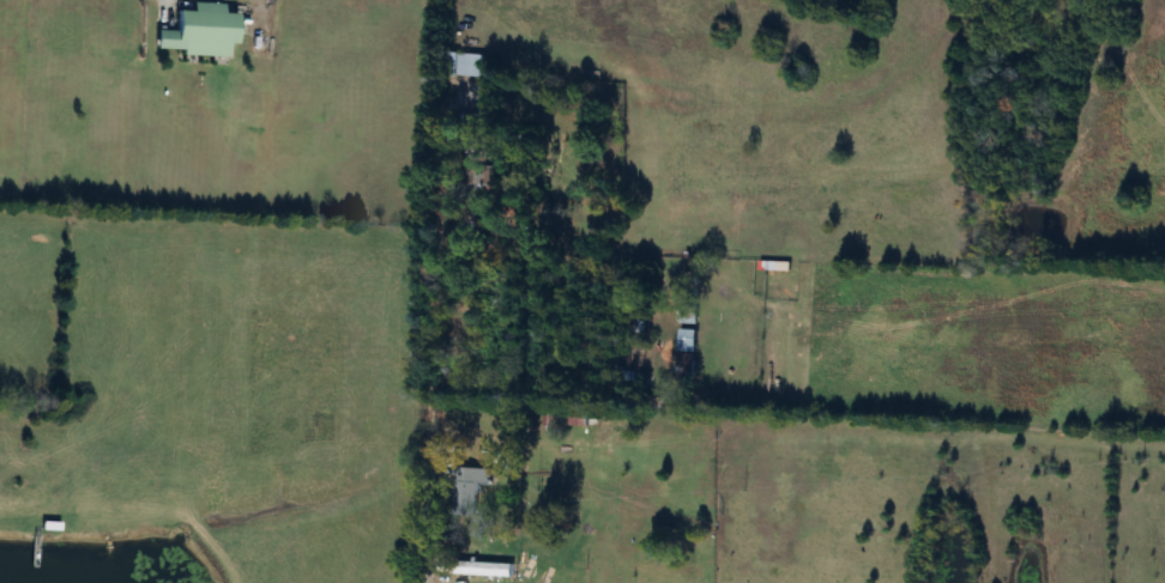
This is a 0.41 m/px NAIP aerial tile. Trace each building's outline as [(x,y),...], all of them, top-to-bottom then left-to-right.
[(231,15),(219,15),(219,5),(189,4),(189,13),(172,13),(172,33),(155,32),(154,54),(230,56),(231,15)] [(446,77),(487,77),(487,55),(446,55),(446,77)] [(631,334),(644,332),(642,318),(629,320),(631,334)] [(694,375),(694,330),(677,330),(677,375),(694,375)] [(642,346),(622,347),(624,373),(643,372),(642,346)] [(669,399),(647,399),(647,408),(669,408),(669,399)] [(567,427),(596,427),(596,414),(567,414),(567,427)] [(453,517),(475,519),(477,486),(488,487),(489,471),(456,469),(453,517)] [(512,564),(453,564),(453,578),(512,578),(512,564)]
